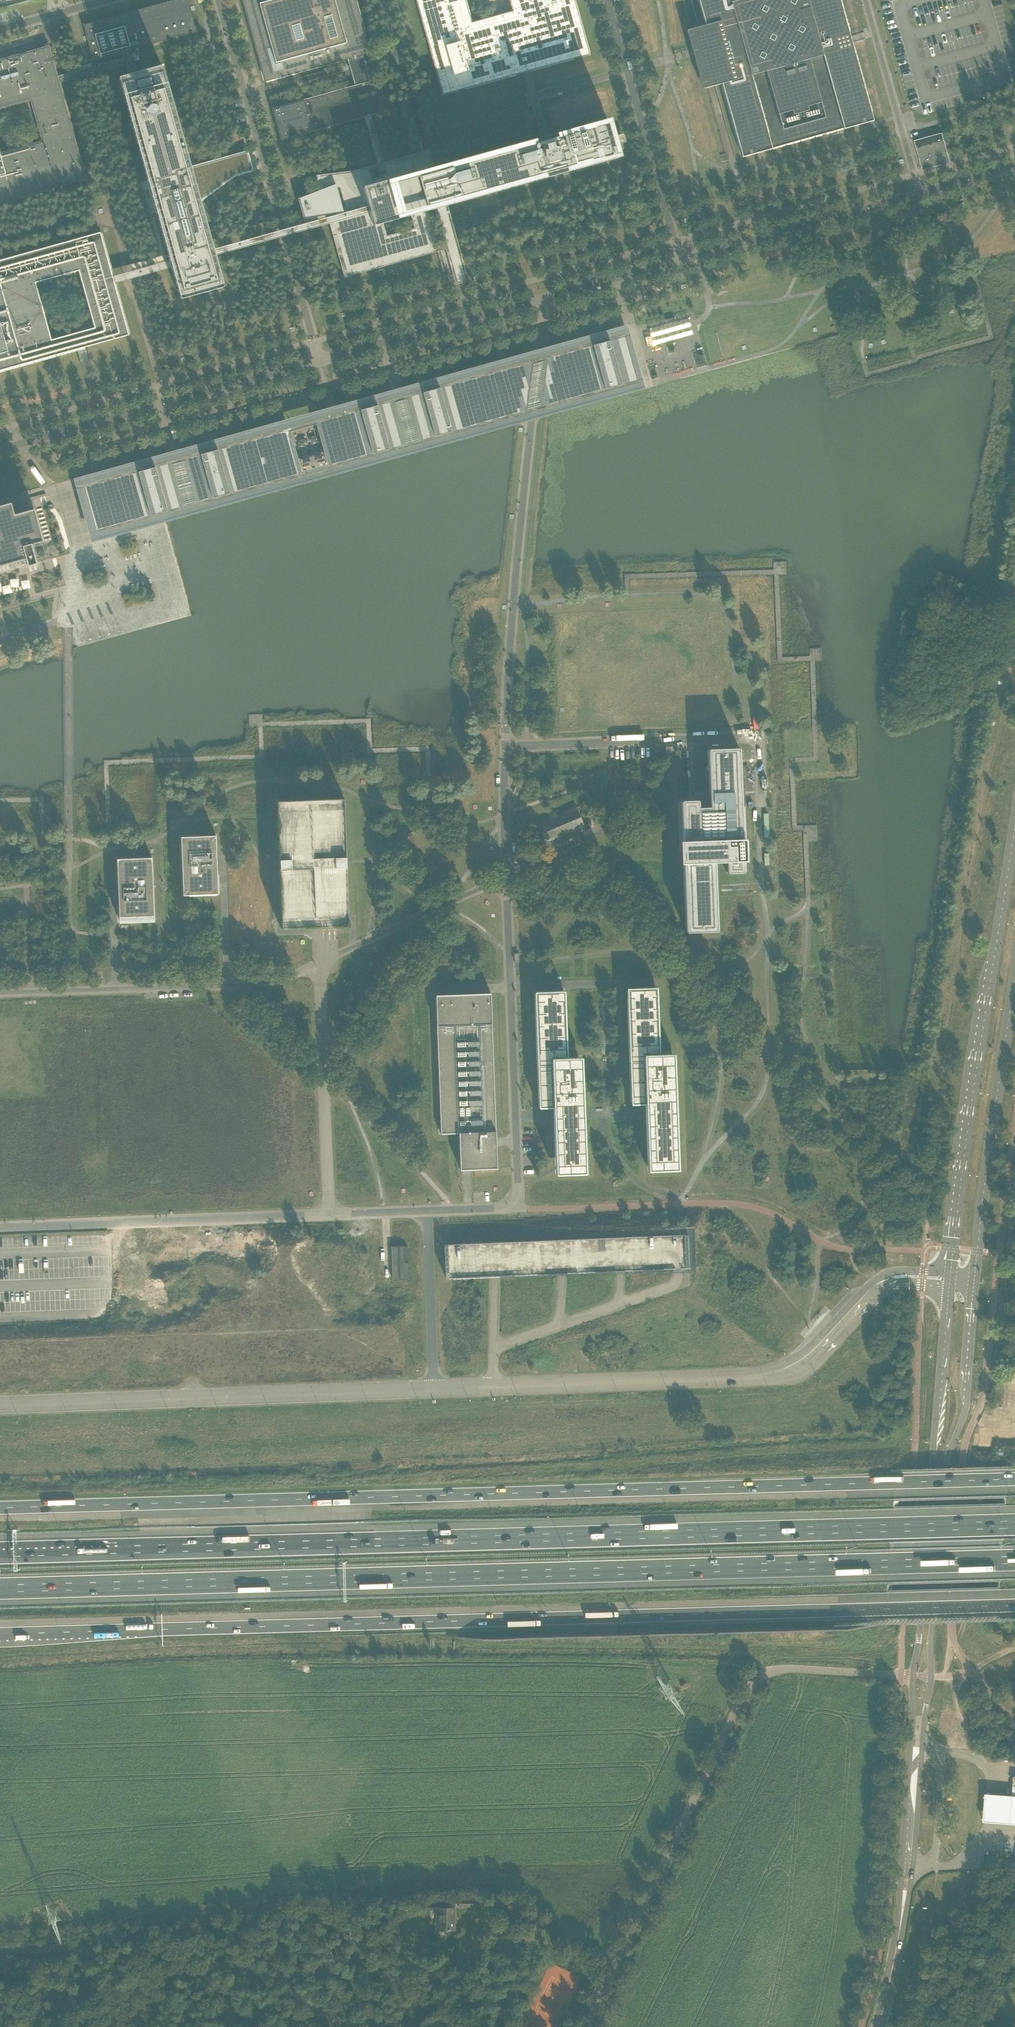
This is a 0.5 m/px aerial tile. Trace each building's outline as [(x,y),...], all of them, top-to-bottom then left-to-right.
[(14,6),(30,2),(36,0),(0,0),(0,10),(14,6)] [(94,59),(123,51),(131,49),(196,31),(187,0),(172,0),(84,24),(94,59)] [(362,54),(370,52),(355,0),(243,0),(265,81),(340,60),(347,58),(362,54)] [(443,94),(523,72),(529,70),(588,53),(573,0),(510,0),(513,11),(471,23),(464,0),(417,0),(443,94)] [(705,25),(692,29),(707,87),(721,83),(722,83),(742,157),(757,153),(757,152),(768,149),(769,149),(771,149),(771,148),(843,128),(844,129),(847,128),(846,127),(850,126),(854,125),(858,124),(873,120),(852,44),(849,36),(839,0),(699,0),(705,25)] [(0,60),(0,108),(31,99),(43,142),(0,154),(0,201),(85,178),(59,83),(57,77),(49,47),(0,60)] [(59,83),(61,82),(127,64),(134,62),(134,61),(133,56),(131,49),(123,51),(125,58),(88,68),(83,70),(57,77),(59,83)] [(347,58),(349,65),(348,65),(348,66),(348,67),(349,68),(350,68),(355,86),(370,82),(362,54),(347,58)] [(195,185),(254,168),(253,163),(254,163),(255,162),(255,161),(255,160),(255,159),(254,158),(253,157),(252,157),(251,157),(250,152),(190,169),(162,66),(137,73),(134,62),(127,64),(130,75),(119,78),(169,260),(171,267),(180,299),(223,287),(214,255),(212,249),(195,185)] [(535,92),(529,70),(523,72),(529,94),(525,95),(528,106),(532,105),(541,139),(547,137),(537,100),(555,95),(553,87),(535,92)] [(274,109),(273,109),(281,139),(312,130),(311,130),(312,129),(312,130),(366,115),(372,114),(386,110),(383,100),(383,99),(382,94),(379,83),(378,80),(377,80),(373,81),(370,82),(355,86),(348,88),(304,100),(304,101),(303,101),(297,102),(274,109)] [(612,139),(613,139),(608,120),(547,137),(541,139),(432,169),(372,186),(368,170),(352,174),(319,178),(322,190),(299,199),(299,198),(298,199),(304,219),(329,215),(345,275),(438,249),(427,210),(618,157),(614,143),(614,144),(612,139)] [(948,153),(946,148),(942,133),(914,141),(919,159),(922,158),(923,165),(939,161),(937,155),(948,153)] [(250,245),(368,211),(366,206),(253,238),(212,249),(214,255),(250,245)] [(129,335),(114,283),(112,275),(100,232),(0,260),(0,370),(129,335)] [(112,275),(114,283),(171,267),(169,260),(112,275)] [(660,342),(691,335),(686,315),(665,321),(666,324),(649,328),(651,337),(658,335),(660,342)] [(552,356),(546,405),(635,380),(633,375),(623,337),(552,356)] [(538,360),(526,364),(523,385),(520,412),(532,409),(546,405),(552,356),(538,360)] [(409,396),(421,440),(520,412),(523,385),(526,364),(489,374),(409,396)] [(319,421),(331,465),(402,445),(390,401),(319,421)] [(235,444),(187,458),(199,501),(247,488),(247,489),(248,489),(249,490),(250,490),(251,489),(252,488),(252,487),(298,474),(286,430),(240,443),(239,442),(238,441),(237,441),(237,442),(236,442),(235,443),(235,444)] [(83,487),(95,530),(180,507),(177,496),(168,463),(83,487)] [(26,558),(28,566),(37,563),(32,544),(43,541),(34,509),(15,514),(11,503),(0,506),(0,565),(26,558)] [(683,850),(679,850),(679,851),(682,851),(685,931),(686,931),(716,930),(716,929),(717,929),(714,862),(714,861),(726,861),(727,861),(726,861),(726,871),(727,871),(727,872),(743,872),(743,871),(744,871),(743,848),(746,848),(742,848),(740,807),(744,806),(741,806),(739,748),(738,748),(738,747),(708,748),(708,749),(707,749),(709,805),(710,805),(710,806),(697,806),(697,799),(681,800),(681,807),(683,850)] [(276,800),(281,928),(322,926),(349,925),(344,797),(323,798),(292,799),(276,800)] [(537,825),(540,833),(544,842),(584,824),(576,808),(557,816),(555,812),(549,815),(551,819),(537,825)] [(218,893),(216,835),(180,836),(182,866),(181,866),(185,866),(185,872),(181,872),(182,872),(183,895),(218,893)] [(152,857),(117,858),(119,916),(154,915),(153,885),(153,879),(152,857)] [(679,1169),(674,1056),(674,1052),(660,1052),(657,983),(626,984),(630,1104),(645,1104),(647,1170),(679,1169)] [(581,1055),(567,1056),(565,990),(564,990),(564,989),(563,989),(535,990),(535,991),(534,991),(534,992),(538,1106),(538,1107),(539,1107),(553,1107),(553,1116),(555,1173),(556,1173),(585,1172),(586,1172),(586,1171),(584,1114),(582,1056),(581,1056),(581,1055)] [(490,992),(435,994),(441,1134),(459,1133),(460,1170),(466,1169),(497,1168),(490,992)] [(455,1243),(444,1243),(445,1267),(445,1277),(491,1276),(498,1275),(507,1275),(557,1273),(567,1273),(615,1271),(625,1271),(689,1268),(688,1234),(507,1241),(455,1243)] [(391,1246),(392,1267),(408,1267),(407,1245),(391,1246)] [(408,1267),(392,1267),(392,1279),(408,1278),(408,1267)] [(985,1793),(983,1821),(1014,1823),(1014,1795),(985,1793)] [(458,1898),(458,1907),(475,1907),(475,1898),(458,1898)] [(439,1907),(439,1910),(439,1929),(454,1929),(454,1908),(439,1907)] [(539,1999),(548,2007),(546,2010),(553,2012),(575,1986),(578,1978),(571,1973),(567,1971),(560,1965),(549,1961),(536,1996),(541,2000),(539,1999)]
